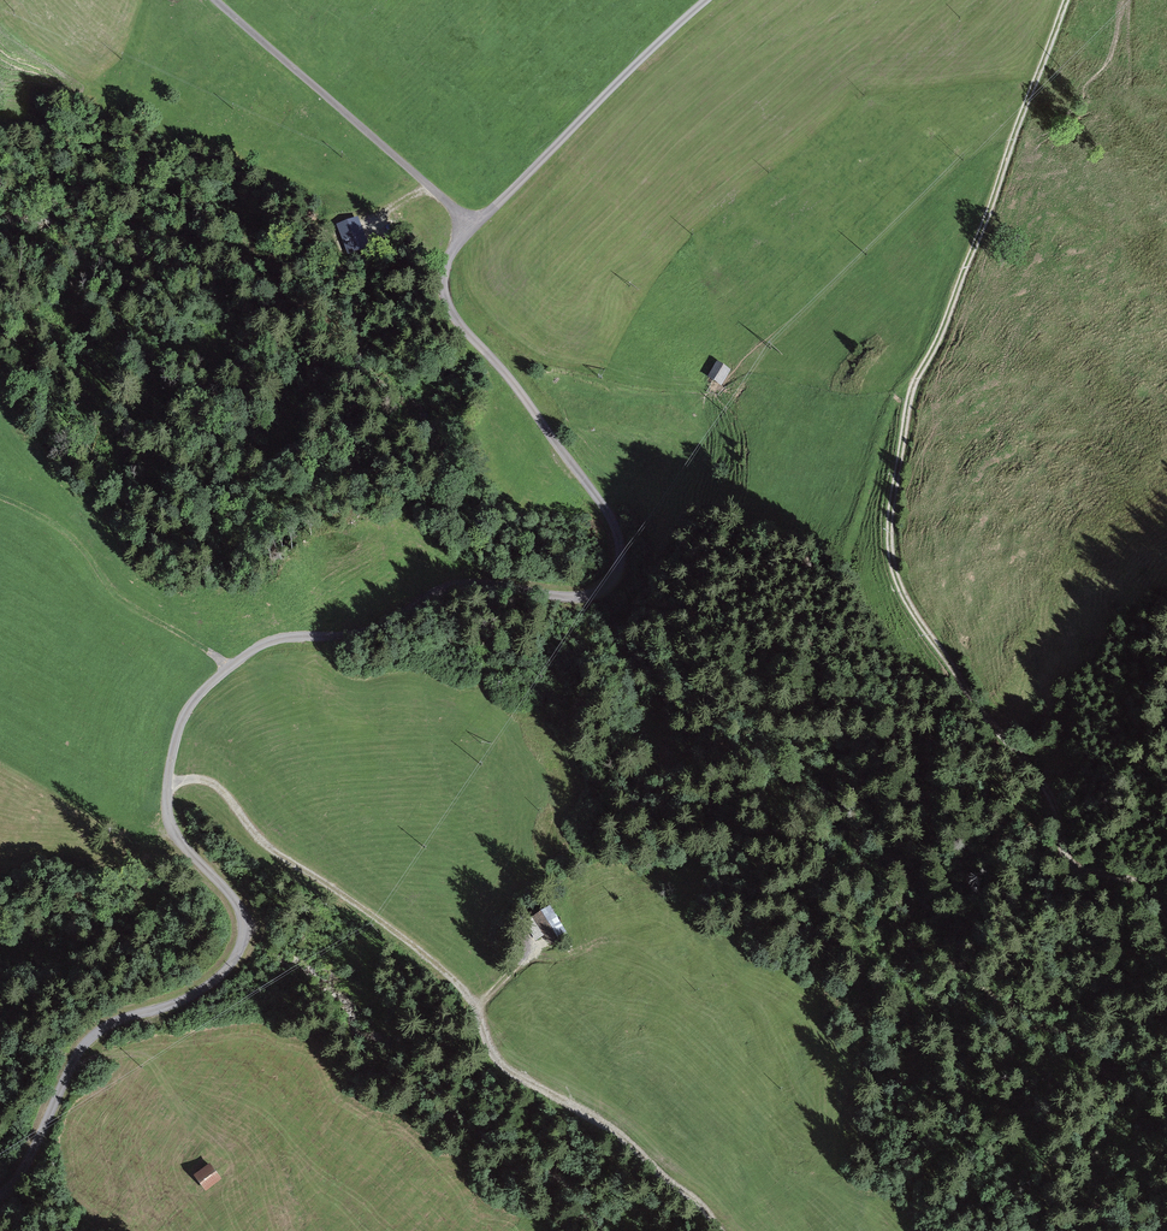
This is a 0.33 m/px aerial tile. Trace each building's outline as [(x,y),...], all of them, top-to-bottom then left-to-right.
[(697,381),(708,389),(718,376),(706,367),(697,381)] [(567,932),(550,905),(532,916),(548,943),(567,932)] [(195,1175),(206,1190),(221,1179),(210,1163),(195,1175)]
